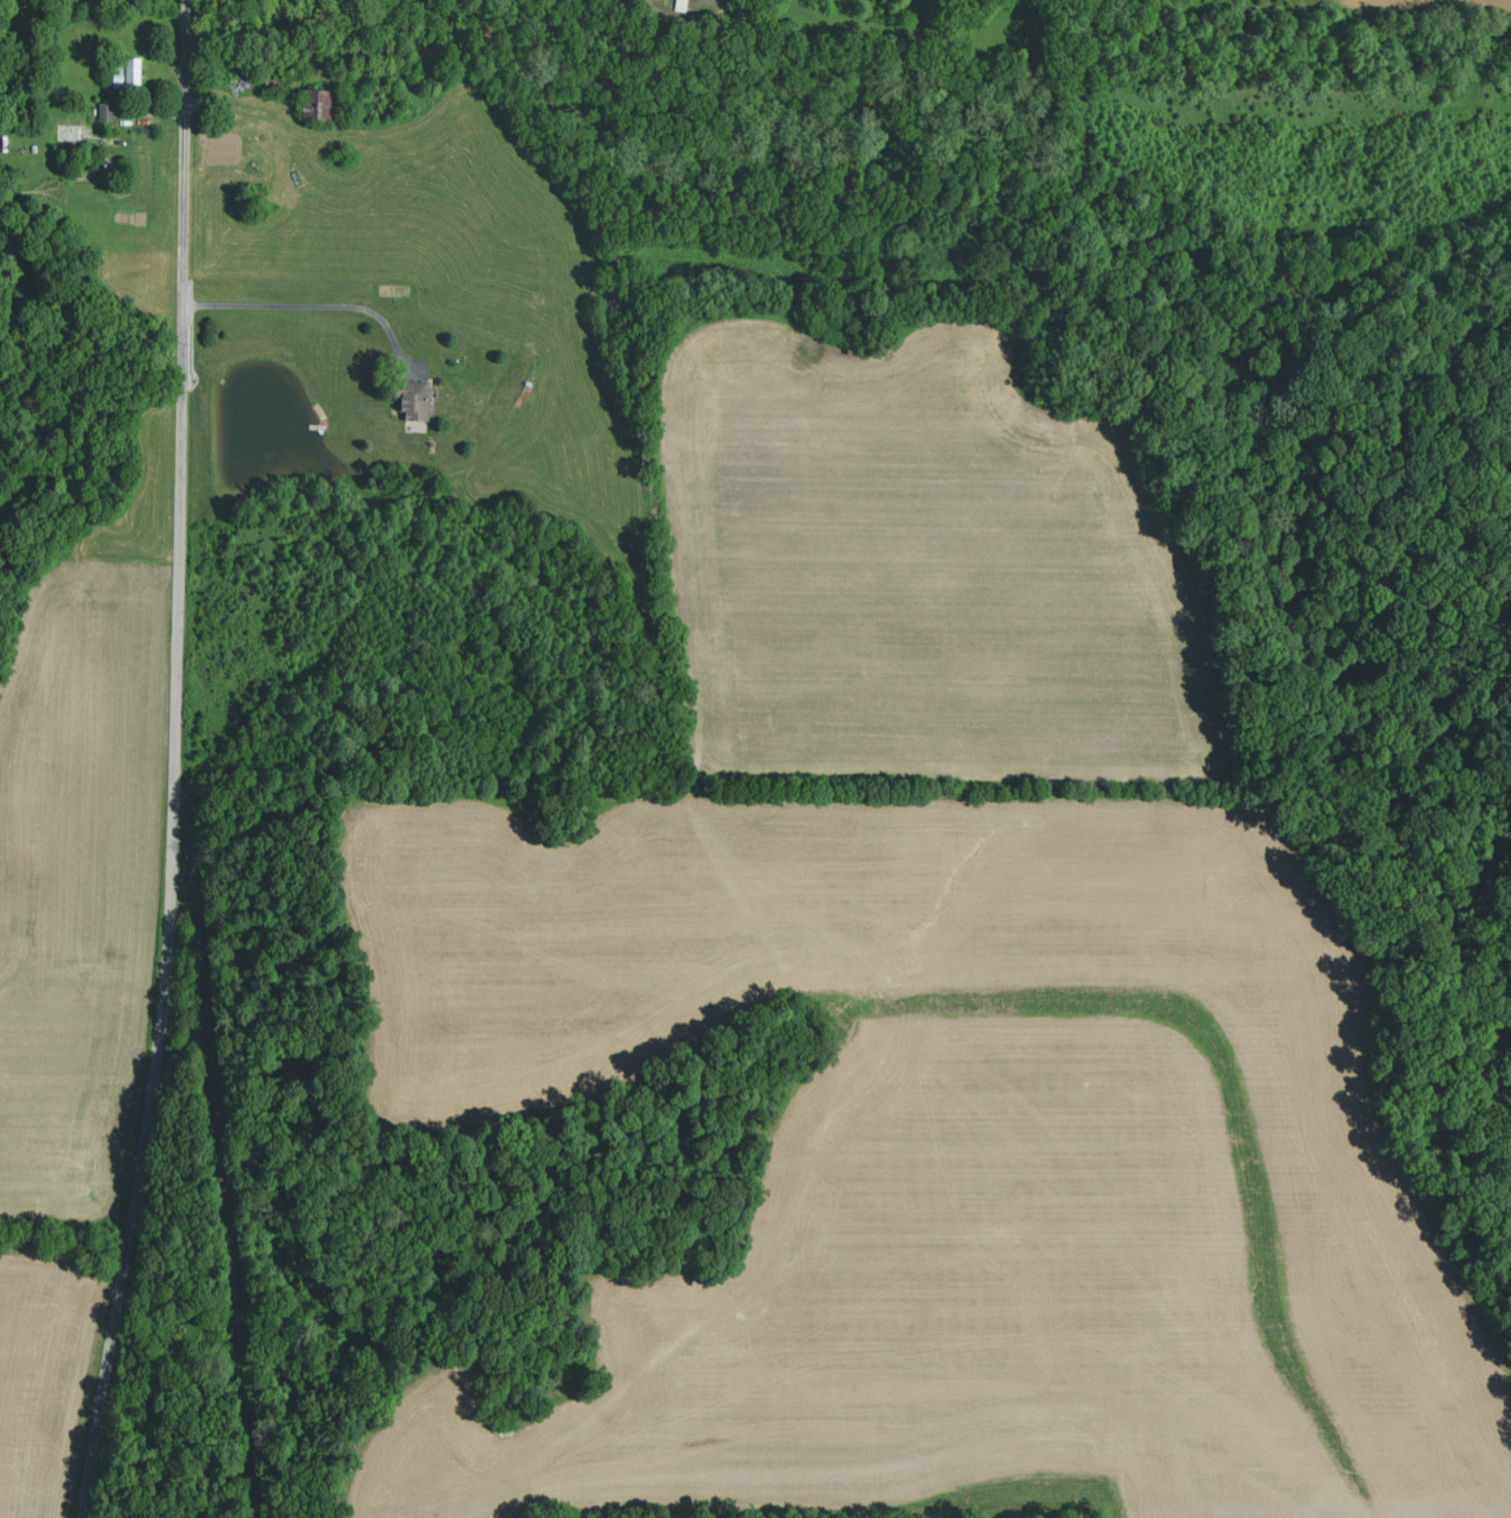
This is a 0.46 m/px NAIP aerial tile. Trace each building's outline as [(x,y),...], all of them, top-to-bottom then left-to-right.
[(145,57),(128,56),(128,83),(145,84),(145,57)] [(324,119),(334,119),(334,108),(338,108),(338,90),(325,89),(324,119)] [(432,381),(409,381),(408,420),(431,420),(432,381)]
